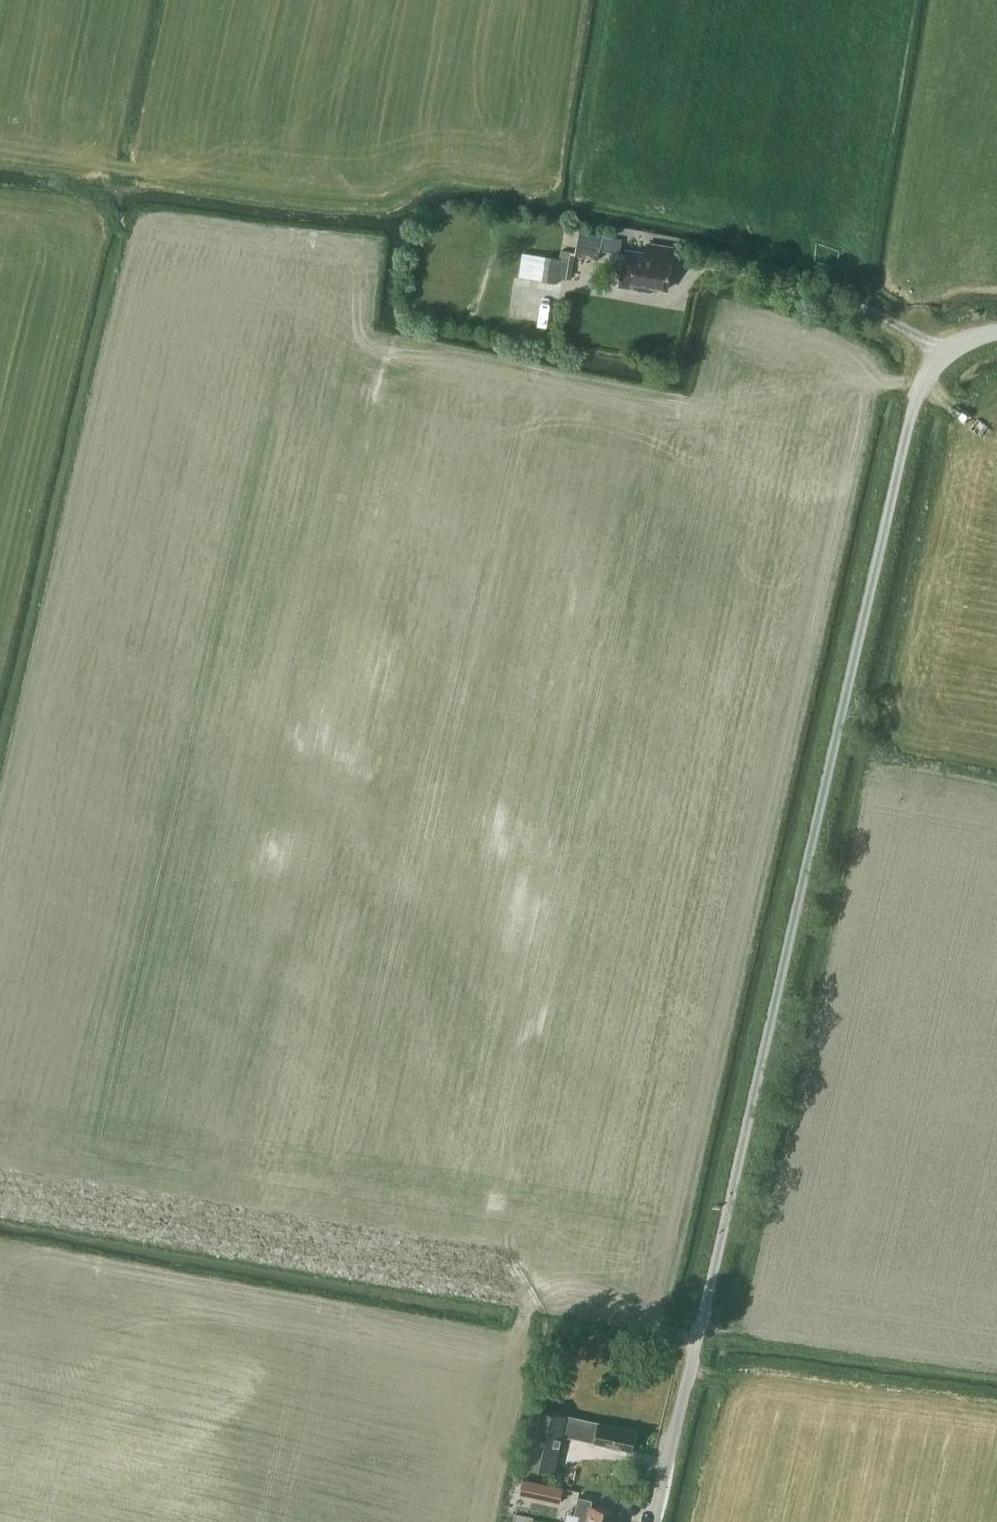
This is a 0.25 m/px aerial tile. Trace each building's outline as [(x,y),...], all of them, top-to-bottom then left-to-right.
[(604,234),(579,229),(574,256),(599,260),(604,234)] [(622,238),(604,236),(602,250),(620,253),(622,238)] [(666,290),(673,247),(647,243),(645,253),(624,250),(619,287),(641,291),(641,285),(666,290)] [(562,259),(523,253),(519,277),(558,283),(562,259)] [(633,1450),(637,1431),(539,1408),(526,1465),(554,1471),(562,1434),(633,1450)] [(560,1502),(563,1489),(523,1481),(520,1494),(560,1502)] [(619,1510),(592,1504),(593,1499),(581,1497),(578,1512),(583,1513),(581,1521),(617,1521),(619,1510)] [(516,1513),(514,1521),(533,1521),(534,1518),(516,1513)]
